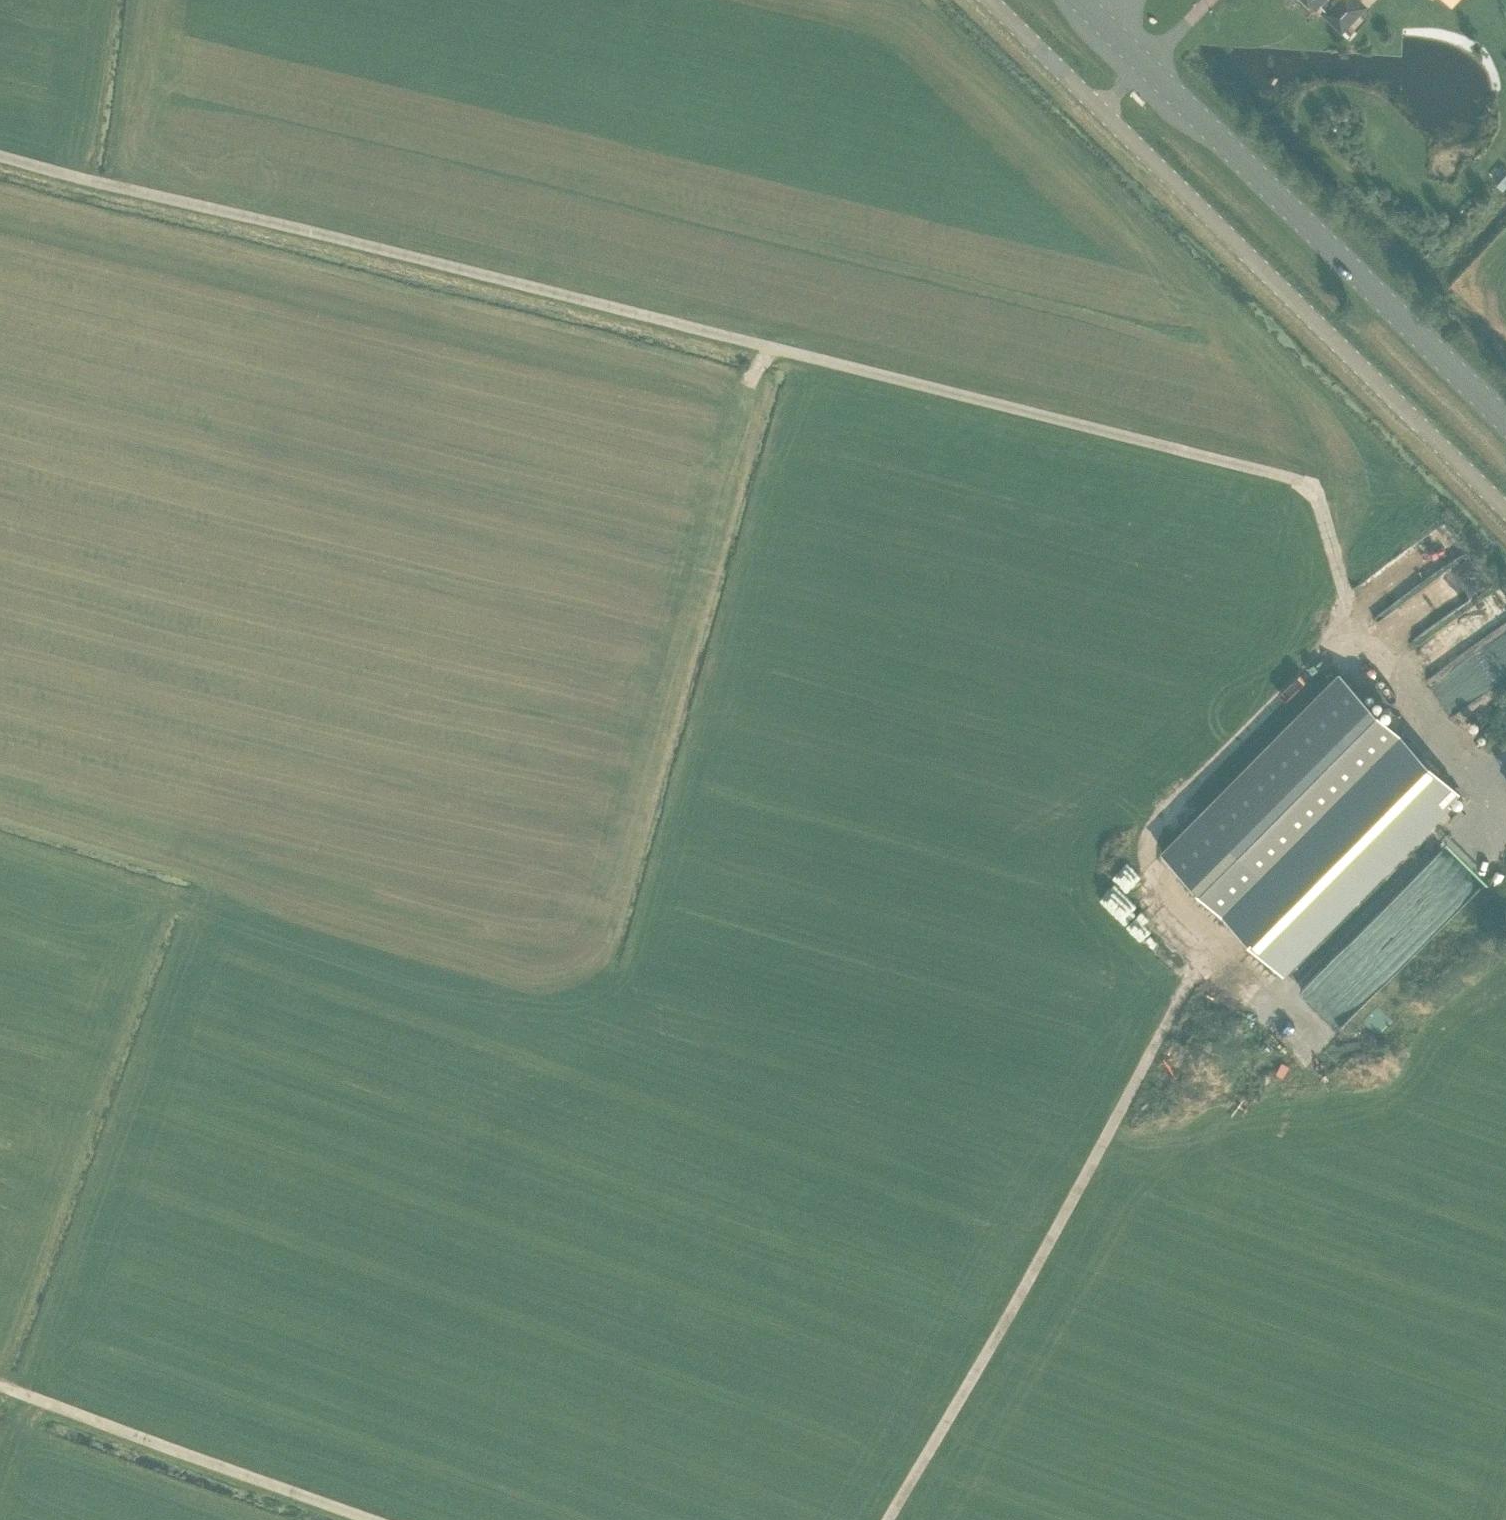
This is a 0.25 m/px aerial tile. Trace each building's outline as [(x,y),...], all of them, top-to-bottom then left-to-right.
[(1316,7),(1320,3),(1327,9),(1326,10),(1350,35),(1351,34),(1343,25),(1363,5),(1358,0),(1308,0),(1316,7)] [(1447,534),(1343,585),(1358,616),(1379,606),(1366,625),(1416,659),(1409,669),(1414,680),(1417,679),(1437,720),(1476,702),(1499,667),(1485,637),(1473,643),(1488,621),(1478,600),(1485,589),(1470,558),(1464,561),(1454,539),(1447,534)] [(1458,790),(1341,673),(1163,852),(1281,969),(1458,790)] [(1461,836),(1483,814),(1467,799),(1445,821),(1461,836)] [(1313,946),(1337,970),(1426,883),(1402,859),(1313,946)]
